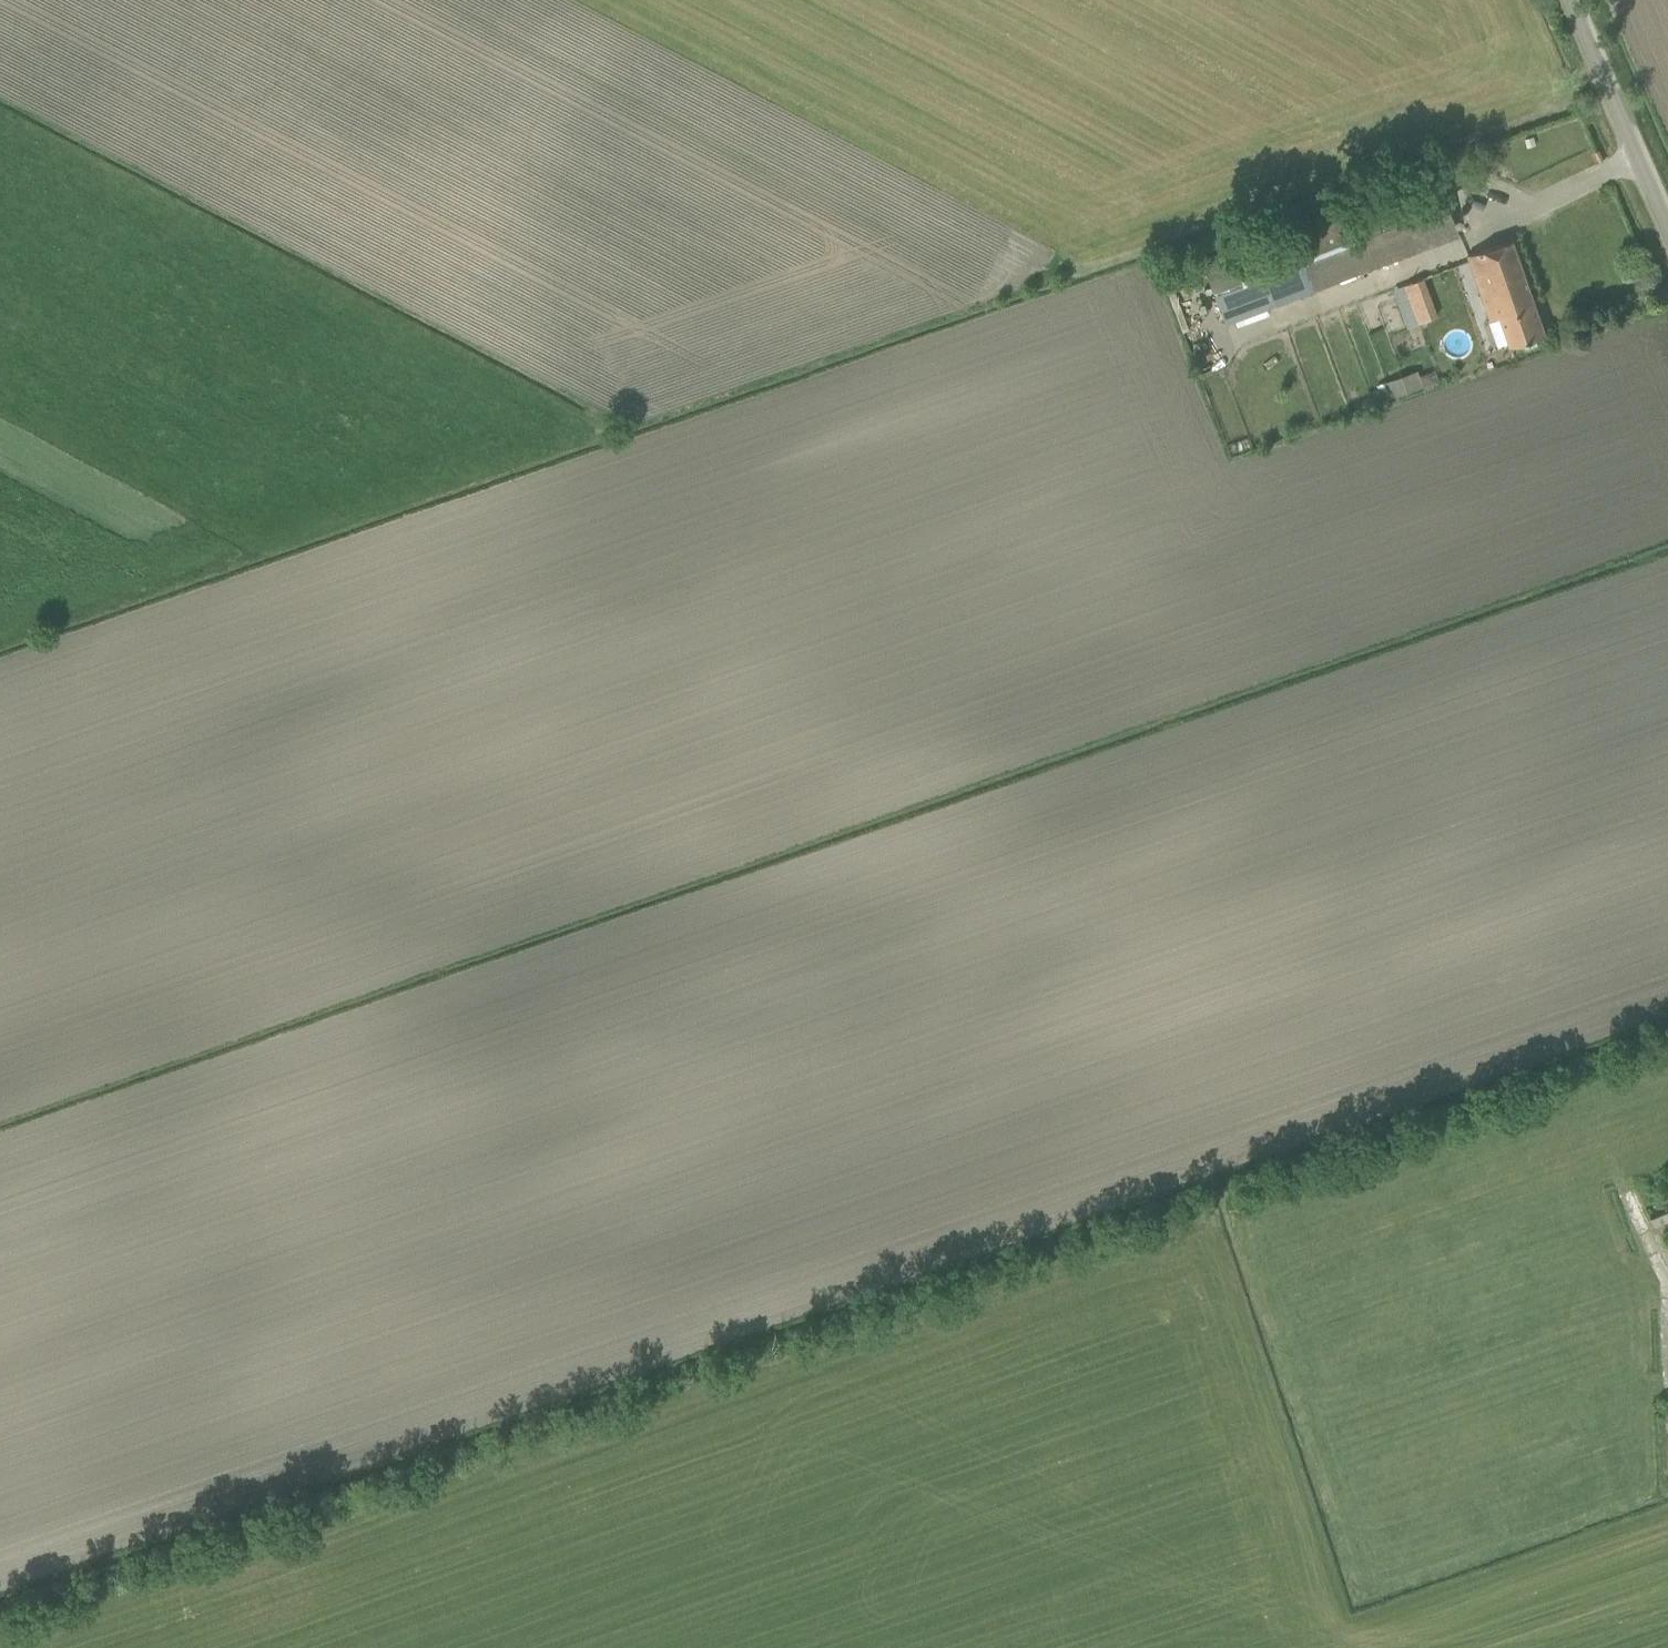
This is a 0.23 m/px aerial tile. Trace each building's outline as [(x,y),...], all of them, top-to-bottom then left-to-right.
[(1225,322),(1458,234),(1435,172),(1201,260),(1225,322)] [(1467,255),(1482,300),(1489,319),(1499,316),(1509,345),(1524,340),(1545,333),(1513,240),(1492,247),(1467,255)] [(1422,277),(1392,289),(1407,326),(1437,315),(1422,277)] [(1378,385),(1384,402),(1424,388),(1423,386),(1432,382),(1429,373),(1419,376),(1417,370),(1378,385)] [(1645,1203),(1655,1227),(1667,1221),(1667,1194),(1645,1203)]
